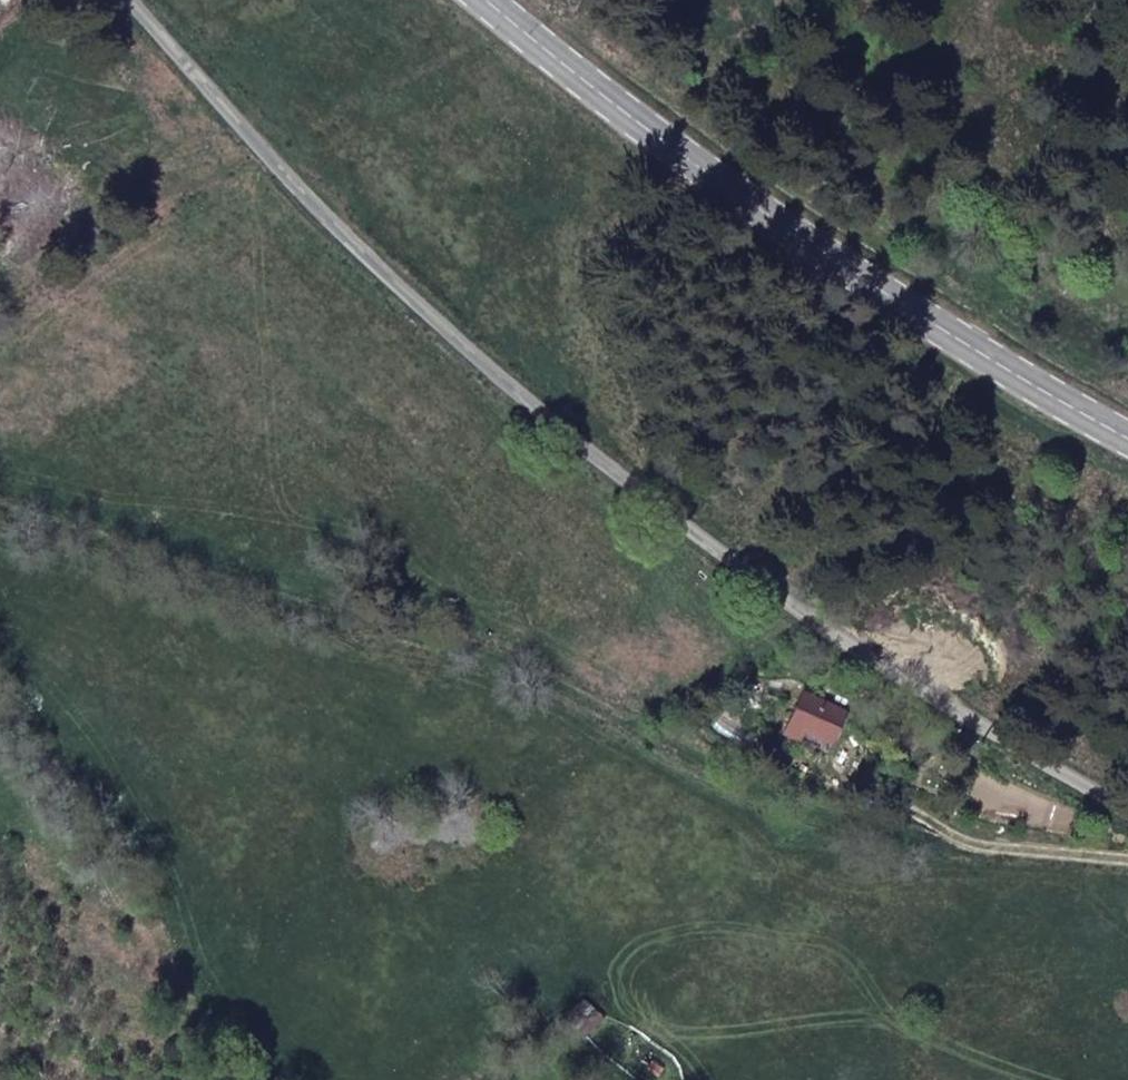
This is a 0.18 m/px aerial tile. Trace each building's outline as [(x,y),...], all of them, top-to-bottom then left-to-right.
[(802,702),(788,733),(801,741),(805,733),(821,740),(817,749),(829,754),(844,723),(802,702)] [(801,741),(788,733),(783,743),(824,765),(829,754),(817,749),(801,741)]
